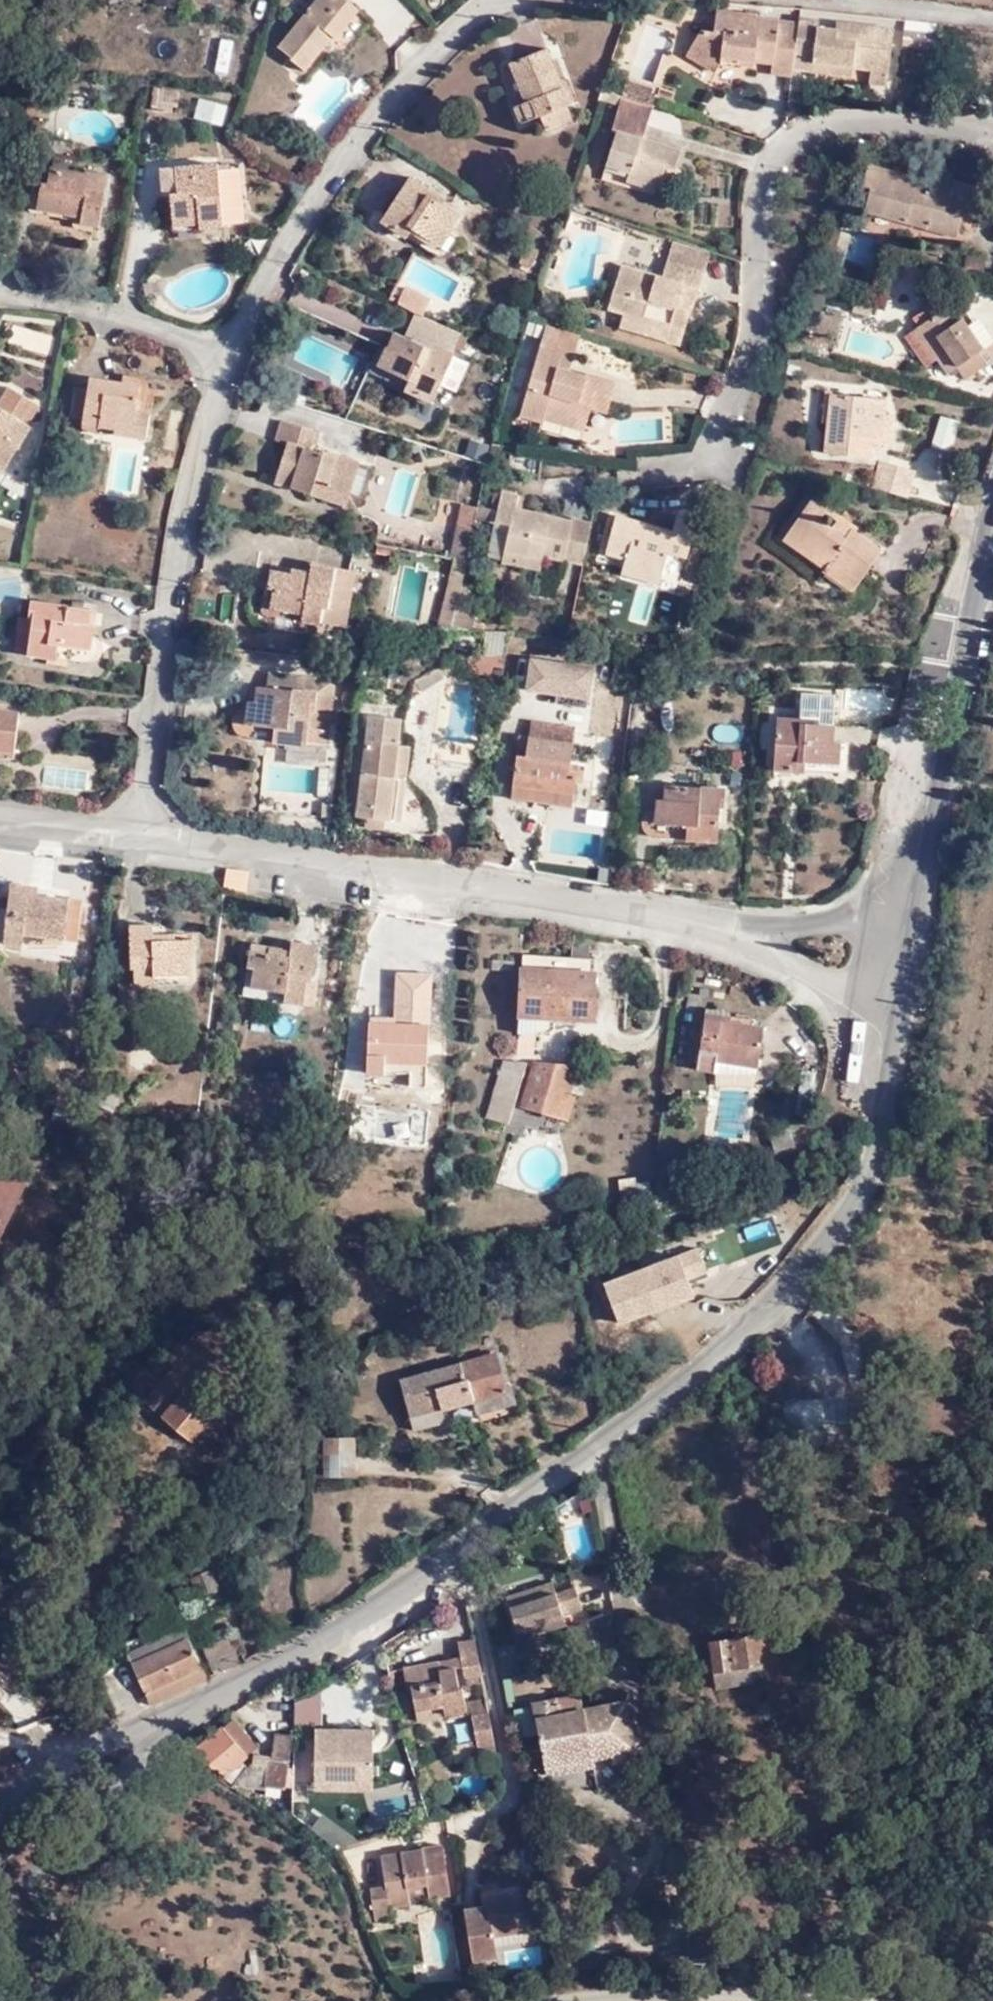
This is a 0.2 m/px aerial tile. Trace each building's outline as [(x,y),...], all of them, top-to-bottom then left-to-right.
[(178,9),(180,0),(156,0),(155,5),(178,9)] [(359,18),(350,10),(358,0),(318,0),(278,48),(292,60),(288,64),(302,75),(328,44),(334,49),(359,18)] [(781,64),(800,67),(802,59),(807,17),(767,12),(766,7),(727,3),(724,22),(713,20),(698,45),(726,62),(732,56),(748,59),(750,51),(780,55),(781,64)] [(809,9),(807,17),(802,59),(824,62),(825,55),(863,60),(881,63),(881,62),(882,50),(901,51),(904,23),(877,19),(876,28),(830,21),(831,13),(809,9)] [(564,87),(555,66),(539,33),(503,49),(519,89),(509,93),(517,109),(535,101),(559,91),(564,87)] [(207,37),(205,73),(232,74),(234,38),(207,37)] [(898,78),(901,51),(882,50),(881,62),(881,63),(881,64),(879,76),(898,78)] [(863,60),(825,55),(824,62),(823,65),(863,69),(863,60)] [(564,62),(555,66),(564,87),(573,83),(564,62)] [(625,66),(621,80),(652,89),(655,82),(649,80),(651,74),(625,66)] [(625,161),(655,172),(662,150),(673,154),(680,136),(641,123),(647,107),(652,89),(621,80),(602,74),(598,86),(617,92),(615,98),(608,115),(613,119),(603,148),(626,157),(625,161)] [(154,87),(151,109),(176,113),(179,91),(154,87)] [(565,106),(559,91),(535,101),(542,116),(565,106)] [(225,123),(227,101),(196,98),(194,120),(225,123)] [(36,118),(29,116),(27,124),(35,126),(36,118)] [(198,205),(198,215),(225,213),(225,206),(245,203),(241,156),(228,157),(227,151),(164,158),(169,207),(198,205)] [(949,169),(927,164),(925,175),(912,172),(914,162),(867,152),(862,174),(868,175),(862,198),(929,212),(931,205),(960,211),(968,189),(980,191),(986,171),(951,162),(949,169)] [(79,164),(44,158),(42,173),(37,172),(34,194),(80,200),(78,212),(97,215),(105,161),(80,157),(79,164)] [(651,183),(655,172),(625,161),(621,173),(651,183)] [(400,207),(439,233),(450,217),(447,215),(457,199),(425,178),(428,174),(408,162),(379,204),(394,214),(400,207)] [(927,164),(914,162),(912,172),(925,175),(927,164)] [(170,219),(198,215),(198,205),(169,207),(170,219)] [(674,227),(667,248),(705,263),(713,241),(674,227)] [(968,245),(961,276),(981,282),(987,248),(968,245)] [(667,311),(684,319),(705,263),(667,248),(660,266),(621,252),(607,290),(624,298),(622,302),(664,317),(667,311)] [(406,276),(397,294),(414,303),(421,306),(430,287),(406,276)] [(911,313),(916,320),(942,303),(937,295),(911,313)] [(916,320),(938,352),(947,366),(959,358),(967,370),(992,354),(992,334),(983,341),(953,296),(942,303),(916,320)] [(677,334),(684,319),(667,311),(664,317),(622,302),(618,312),(677,334)] [(414,383),(430,391),(453,343),(451,342),(453,337),(460,341),(467,328),(421,306),(414,303),(404,325),(396,321),(388,336),(385,336),(378,352),(420,374),(414,383)] [(553,313),(547,329),(581,341),(588,325),(553,313)] [(924,360),(938,352),(916,320),(904,329),(924,360)] [(581,341),(547,329),(523,400),(543,408),(547,398),(587,412),(593,396),(613,402),(623,372),(592,361),(587,373),(573,368),(581,341)] [(159,426),(162,400),(148,398),(150,374),(99,370),(99,375),(86,373),(83,405),(95,406),(96,413),(127,415),(127,424),(159,426)] [(164,375),(150,374),(148,398),(162,400),(164,375)] [(12,455),(38,412),(34,410),(29,407),(37,393),(42,396),(45,391),(17,375),(6,394),(0,391),(0,447),(12,455)] [(886,391),(830,384),(822,444),(869,449),(870,432),(888,435),(891,406),(884,406),(886,391)] [(34,410),(42,396),(37,393),(29,407),(34,410)] [(348,468),(355,434),(321,429),(318,435),(306,432),(310,413),(272,407),(269,428),(283,431),(277,468),(314,473),(317,456),(336,460),(335,466),(348,468)] [(939,407),(930,437),(949,442),(958,412),(939,407)] [(370,437),(355,434),(348,468),(346,478),(346,481),(351,482),(353,482),(358,481),(360,479),(361,478),(364,474),(364,471),(366,468),(370,437)] [(879,454),(870,478),(903,490),(911,465),(879,454)] [(317,456),(314,473),(314,474),(346,478),(348,468),(335,466),(336,460),(317,456)] [(501,479),(495,477),(488,505),(494,506),(485,541),(500,545),(503,534),(538,543),(539,539),(579,547),(590,507),(572,503),(571,508),(514,496),(518,481),(501,477),(501,479)] [(880,541),(852,521),(847,528),(819,509),(826,498),(810,487),(781,527),(820,558),(826,551),(854,573),(880,541)] [(458,511),(449,543),(454,543),(468,546),(476,515),(481,494),(463,489),(458,511)] [(828,495),(826,498),(819,509),(847,528),(852,521),(856,514),(828,495)] [(623,549),(660,559),(668,538),(684,543),(696,509),(676,503),(670,518),(616,502),(603,539),(624,544),(623,549)] [(536,553),(538,543),(503,534),(500,545),(536,553)] [(465,561),(468,546),(454,543),(450,558),(464,561),(465,561)] [(341,585),(349,587),(355,555),(313,548),(311,558),(302,556),(301,561),(271,555),(267,574),(274,576),(271,593),(302,599),(301,606),(320,610),(321,605),(337,607),(341,585)] [(657,570),(660,559),(623,549),(620,559),(657,570)] [(848,581),(854,573),(826,551),(820,558),(819,559),(848,581)] [(662,582),(675,585),(683,559),(670,556),(662,582)] [(464,566),(465,561),(464,561),(450,558),(443,596),(457,599),(464,566)] [(475,569),(464,566),(457,599),(454,612),(473,613),(477,595),(470,593),(475,569)] [(345,609),(349,587),(341,585),(337,607),(345,609)] [(44,625),(32,623),(30,643),(65,647),(67,634),(105,638),(108,598),(43,591),(41,608),(48,608),(44,625)] [(454,612),(457,599),(443,596),(440,609),(454,612)] [(34,607),(32,623),(44,625),(48,608),(41,608),(34,607)] [(508,616),(489,614),(487,637),(461,636),(441,649),(447,660),(453,656),(464,656),(464,650),(470,649),(469,656),(504,659),(508,616)] [(520,643),(518,670),(588,676),(591,648),(520,643)] [(315,715),(312,731),(334,733),(343,666),(276,657),(273,671),(325,678),(322,698),(318,698),(315,715)] [(415,665),(412,677),(426,673),(420,662),(415,665)] [(292,728),(312,731),(315,715),(318,698),(322,698),(325,678),(273,671),(264,670),(262,686),(254,685),(251,706),(281,710),(294,712),(292,728)] [(779,737),(799,739),(800,729),(842,732),(846,701),(838,701),(840,684),(806,682),(806,677),(805,677),(785,676),(779,737)] [(377,692),(373,722),(365,794),(407,800),(412,759),(399,758),(403,725),(395,723),(399,695),(377,692)] [(408,697),(399,695),(395,723),(403,725),(408,697)] [(520,762),(581,768),(584,745),(575,744),(575,736),(579,701),(535,697),(532,732),(524,731),(520,762)] [(0,702),(0,754),(12,755),(14,742),(54,747),(59,709),(0,702)] [(278,726),(292,728),(294,712),(281,710),(278,726)] [(417,727),(403,725),(399,758),(412,759),(417,727)] [(584,745),(590,746),(591,737),(575,736),(575,744),(584,745)] [(580,781),(581,768),(520,762),(519,774),(580,781)] [(663,801),(695,804),(696,798),(704,797),(703,817),(709,817),(709,818),(725,818),(726,783),(729,783),(729,766),(672,764),(670,779),(663,779),(663,801)] [(708,825),(709,817),(703,817),(704,797),(696,798),(695,804),(695,815),(681,815),(682,824),(708,825)] [(587,809),(584,828),(612,833),(615,814),(587,809)] [(234,864),(230,881),(251,884),(254,866),(234,864)] [(11,938),(30,940),(31,928),(85,933),(89,897),(17,888),(11,938)] [(186,958),(189,940),(158,937),(159,930),(150,929),(151,921),(128,918),(123,957),(123,959),(126,960),(124,976),(144,979),(145,972),(178,975),(180,957),(186,958)] [(283,980),(282,991),(299,994),(303,969),(309,969),(313,932),(288,929),(286,938),(279,937),(277,943),(248,939),(245,955),(252,957),(249,975),(283,980)] [(190,934),(159,930),(158,937),(189,940),(190,934)] [(518,1026),(536,1029),(538,1024),(553,1025),(555,1010),(590,1013),(598,951),(592,950),(592,939),(574,938),(573,949),(526,946),(518,1026)] [(516,951),(496,949),(494,959),(515,962),(516,951)] [(375,1003),(369,1048),(389,1051),(392,1039),(433,1044),(437,1011),(375,1003)] [(694,1063),(709,1066),(711,1056),(751,1062),(757,1019),(701,1012),(694,1063)] [(491,1115),(509,1120),(527,1061),(507,1060),(491,1115)] [(526,1101),(566,1114),(574,1093),(569,1091),(577,1061),(537,1060),(526,1101)] [(796,1062),(794,1089),(807,1092),(810,1064),(796,1062)] [(748,1127),(748,1087),(720,1087),(719,1127),(748,1127)] [(806,1108),(807,1092),(794,1089),(792,1106),(806,1108)] [(763,1128),(769,1145),(786,1140),(781,1123),(763,1128)] [(617,1173),(617,1185),(635,1185),(635,1172),(617,1173)] [(20,1187),(0,1174),(0,1219),(20,1187)] [(683,1260),(660,1267),(664,1284),(688,1277),(683,1260)] [(688,1277),(664,1284),(667,1296),(691,1290),(688,1277)] [(181,1396),(229,1432),(272,1375),(224,1340),(181,1396)] [(496,1351),(460,1361),(413,1373),(400,1376),(409,1413),(443,1403),(443,1407),(475,1398),(507,1390),(496,1351)] [(850,1358),(854,1385),(866,1383),(862,1356),(850,1358)] [(507,1390),(475,1398),(479,1411),(508,1401),(507,1390)] [(834,1416),(833,1399),(789,1400),(789,1417),(834,1416)] [(443,1403),(409,1413),(413,1428),(446,1420),(443,1407),(443,1403)] [(354,1434),(326,1435),(325,1472),(353,1474),(354,1434)] [(198,1560),(188,1573),(199,1600),(221,1591),(212,1568),(211,1569),(204,1554),(198,1560)] [(508,1591),(512,1604),(557,1590),(552,1577),(508,1591)] [(557,1590),(563,1612),(583,1604),(577,1583),(557,1590)] [(512,1604),(518,1625),(563,1612),(557,1590),(512,1604)] [(565,1621),(563,1612),(518,1625),(521,1634),(565,1621)] [(579,1638),(583,1663),(601,1658),(598,1644),(612,1640),(604,1613),(569,1623),(572,1640),(579,1638)] [(709,1640),(712,1668),(762,1662),(759,1634),(709,1640)] [(145,1688),(200,1664),(189,1637),(133,1660),(145,1688)] [(215,1676),(224,1671),(218,1656),(236,1649),(231,1637),(203,1648),(215,1676)] [(481,1674),(474,1639),(458,1643),(462,1658),(464,1666),(466,1677),(481,1674)] [(514,1646),(498,1649),(503,1679),(519,1676),(514,1646)] [(218,1656),(224,1671),(243,1663),(236,1649),(218,1656)] [(462,1658),(439,1664),(441,1671),(453,1668),(464,1666),(462,1658)] [(762,1662),(712,1668),(714,1685),(764,1680),(762,1662)] [(207,1680),(200,1664),(145,1688),(152,1704),(207,1680)] [(441,1671),(439,1664),(402,1670),(406,1691),(410,1691),(415,1714),(441,1709),(464,1703),(460,1689),(457,1687),(453,1668),(441,1671)] [(578,1693),(533,1701),(534,1706),(539,1734),(545,1767),(589,1759),(589,1753),(607,1749),(608,1755),(632,1751),(623,1700),(582,1708),(578,1693)] [(466,1711),(464,1703),(441,1709),(443,1716),(466,1711)] [(539,1734),(534,1706),(516,1709),(521,1737),(539,1734)] [(237,1715),(225,1724),(244,1750),(254,1739),(237,1715)] [(494,1754),(489,1715),(470,1719),(474,1741),(477,1757),(494,1754)] [(269,1753),(263,1782),(283,1785),(291,1727),(274,1723),(269,1753)] [(244,1750),(225,1724),(195,1750),(235,1778),(247,1762),(239,1755),(244,1750)] [(374,1792),(373,1727),(314,1727),(315,1792),(374,1792)] [(478,1759),(477,1757),(474,1741),(449,1747),(453,1765),(478,1759)] [(245,1780),(263,1782),(269,1753),(255,1753),(245,1780)] [(422,1882),(425,1897),(447,1892),(438,1845),(378,1855),(383,1886),(366,1889),(373,1922),(387,1919),(385,1907),(407,1904),(406,1901),(403,1886),(422,1882)] [(406,1901),(425,1897),(422,1882),(403,1886),(406,1901)] [(462,1909),(471,1961),(498,1956),(495,1936),(526,1930),(519,1890),(485,1896),(486,1904),(462,1909)] [(539,1947),(511,1950),(513,1965),(541,1962),(539,1947)]
